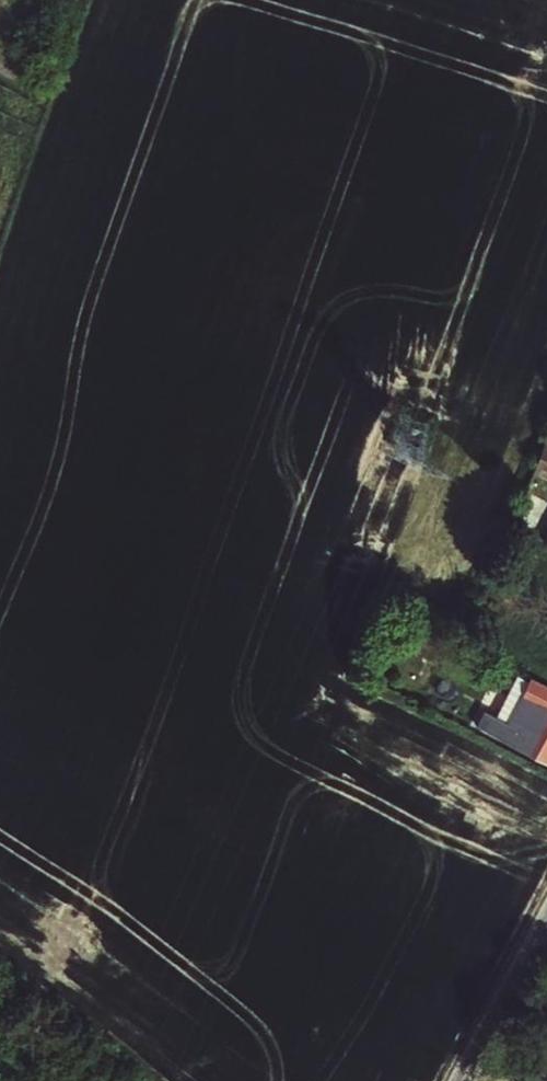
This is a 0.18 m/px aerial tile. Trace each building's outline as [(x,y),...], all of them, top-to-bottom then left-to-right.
[(534,472),(546,477),(546,441),(534,472)] [(539,512),(522,503),(514,523),(529,531),(539,512)] [(511,667),(488,713),(483,710),(475,725),(546,762),(546,685),(511,667)]
